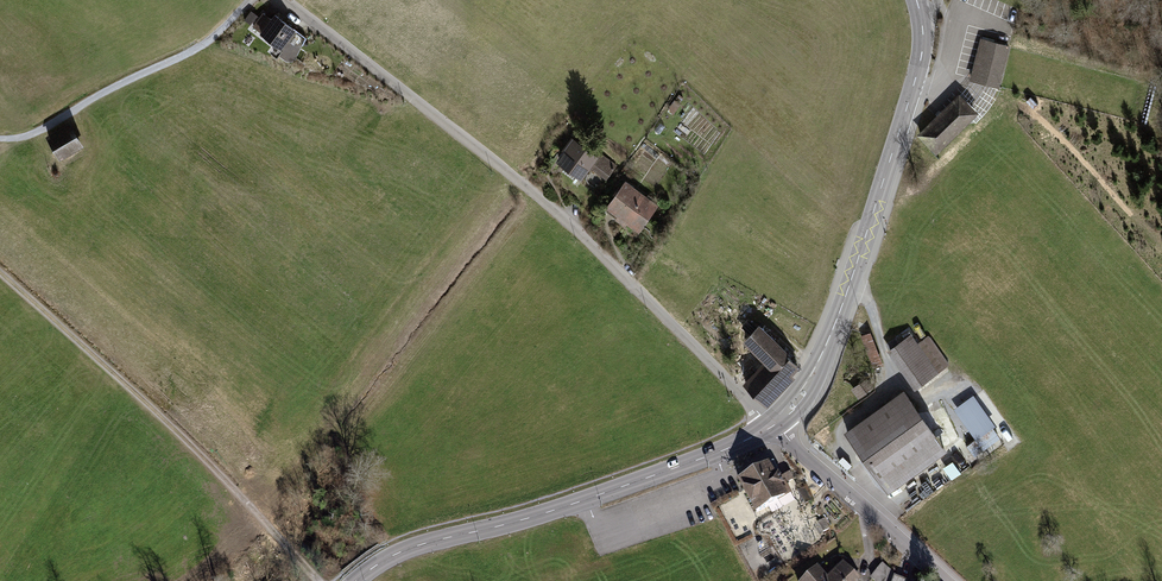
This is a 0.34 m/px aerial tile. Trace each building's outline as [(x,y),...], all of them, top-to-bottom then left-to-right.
[(270,7),(254,25),(278,46),(294,27),(270,7)] [(969,79),(959,92),(978,112),(999,87),(969,79)] [(72,122),(49,135),(58,152),(82,138),(72,122)] [(572,133),(555,155),(598,187),(615,165),(572,133)] [(657,203),(624,178),(607,199),(638,224),(657,203)] [(763,362),(746,380),(765,398),(798,365),(758,327),(743,343),(763,362)] [(913,332),(890,348),(915,385),(950,362),(932,336),(920,343),(913,332)] [(880,352),(874,336),(866,339),(872,355),(880,352)] [(900,390),(847,432),(892,491),(946,449),(900,390)] [(975,393),(955,406),(976,438),(969,443),(976,454),(1003,436),(975,393)] [(955,408),(949,412),(957,423),(963,419),(955,408)] [(768,463),(737,481),(745,494),(756,513),(791,493),(785,484),(793,479),(789,472),(777,479),(768,463)] [(799,580),(854,580),(861,575),(844,556),(827,570),(820,562),(799,580)] [(873,578),(878,580),(886,580),(892,570),(880,564),(873,578)]
